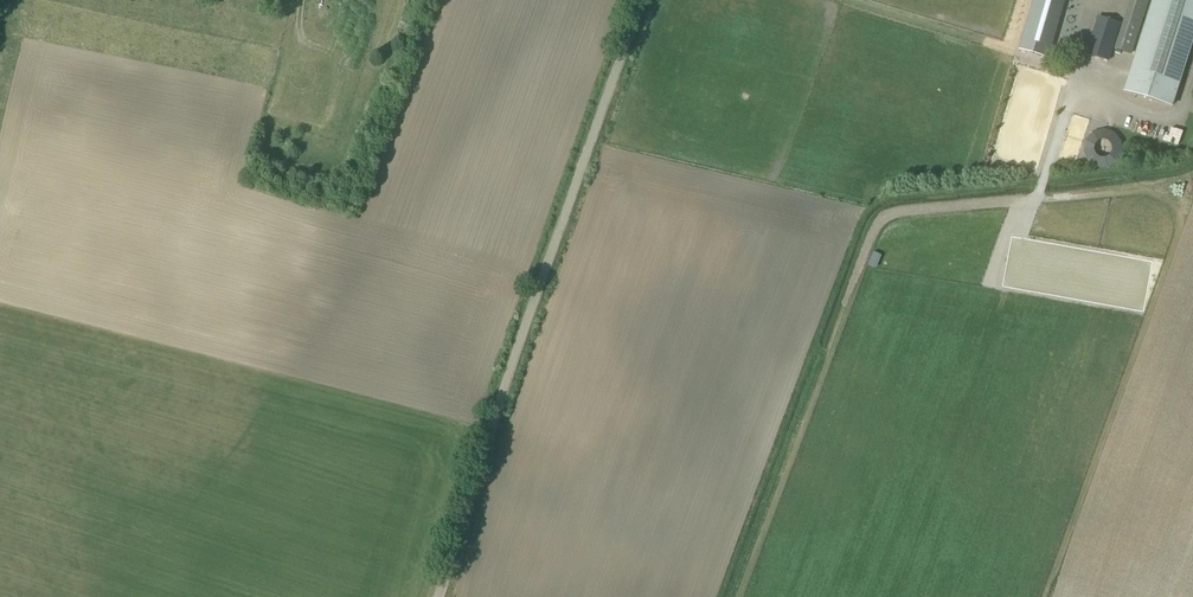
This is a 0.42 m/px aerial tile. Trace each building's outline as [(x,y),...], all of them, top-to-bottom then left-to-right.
[(1062,9),(1065,0),(1041,0),(1031,35),(1053,41),(1062,9)] [(1149,0),(1130,0),(1114,50),(1132,56),(1149,0)] [(1124,92),(1171,107),(1192,39),(1192,0),(1153,0),(1124,92)] [(1109,61),(1121,24),(1097,17),(1085,54),(1109,61)]
